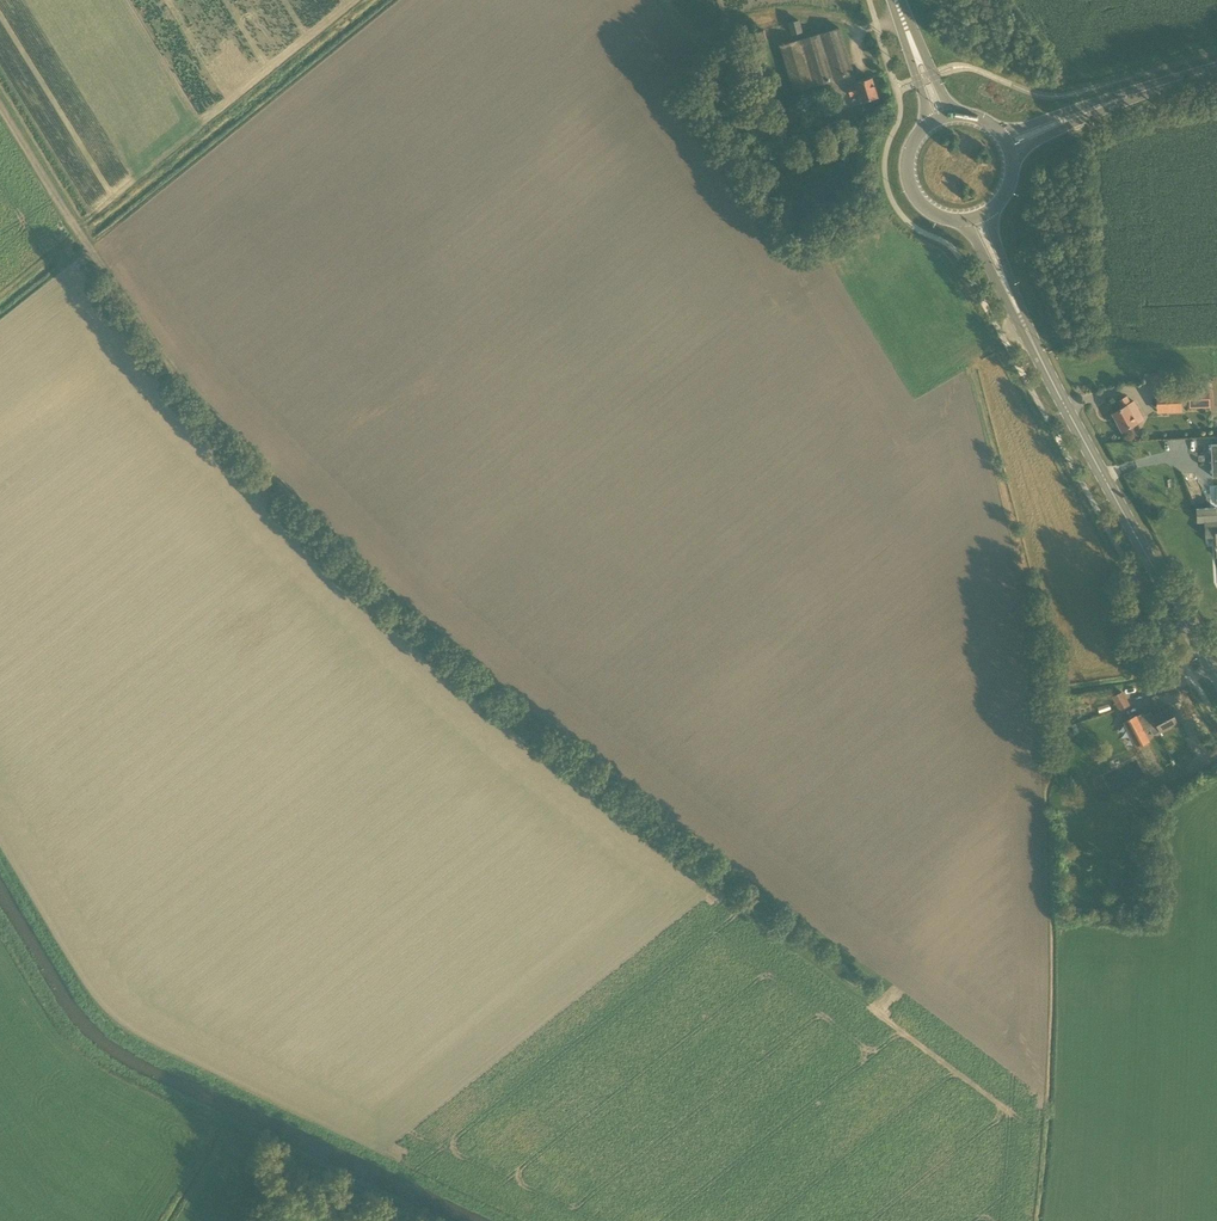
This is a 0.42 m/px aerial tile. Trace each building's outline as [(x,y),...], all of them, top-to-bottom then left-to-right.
[(792,34),(802,32),(799,20),(789,23),(792,34)] [(794,92),(853,74),(839,28),(780,46),(794,92)] [(756,42),(766,40),(764,30),(754,32),(756,42)] [(877,96),(872,78),(856,83),(857,85),(848,88),(850,96),(859,93),(861,101),(877,96)] [(1190,408),(1210,406),(1209,388),(1189,389),(1190,408)] [(1180,392),(1157,392),(1157,403),(1168,402),(1168,410),(1181,410),(1180,392)] [(1131,403),(1127,396),(1118,401),(1122,408),(1112,413),(1122,431),(1137,423),(1144,419),(1135,401),(1131,403)] [(1216,507),(1196,508),(1197,522),(1204,522),(1205,537),(1215,536),(1216,546),(1215,546),(1215,549),(1216,549),(1216,557),(1216,521),(1216,507)] [(1130,705),(1123,691),(1112,696),(1119,710),(1130,705)] [(1178,722),(1170,706),(1153,715),(1151,711),(1143,715),(1142,712),(1136,716),(1136,715),(1131,717),(1130,716),(1128,717),(1128,718),(1123,721),(1133,739),(1145,733),(1145,732),(1150,729),(1153,735),(1178,722)]
